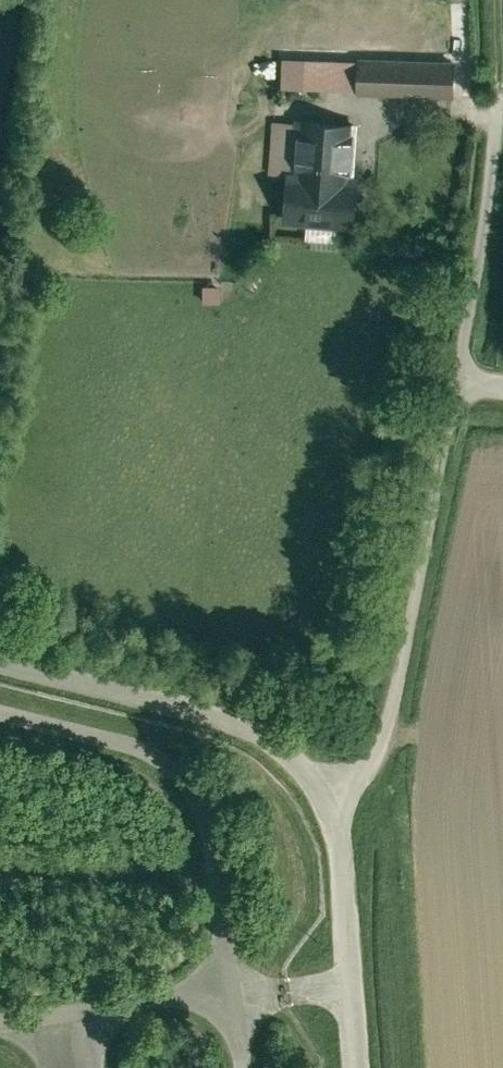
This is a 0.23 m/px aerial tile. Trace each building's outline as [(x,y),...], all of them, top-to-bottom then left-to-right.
[(280,91),(357,95),(359,64),(281,61),(280,91)] [(454,65),(359,61),(359,64),(357,95),(357,99),(452,103),(454,65)] [(354,127),(300,123),(296,176),(350,180),(354,127)] [(296,176),(291,175),(288,218),(351,224),(355,181),(350,180),(296,176)] [(223,292),(204,291),(203,309),(222,309),(223,292)]
